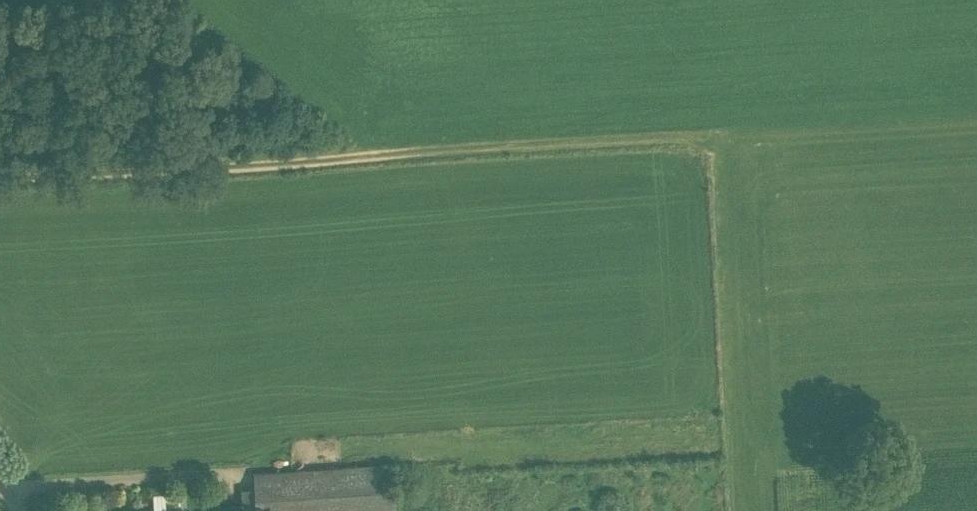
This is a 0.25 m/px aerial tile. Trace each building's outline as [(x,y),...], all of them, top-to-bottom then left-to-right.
[(394,464),(253,472),(256,510),(397,510),(394,464)]
